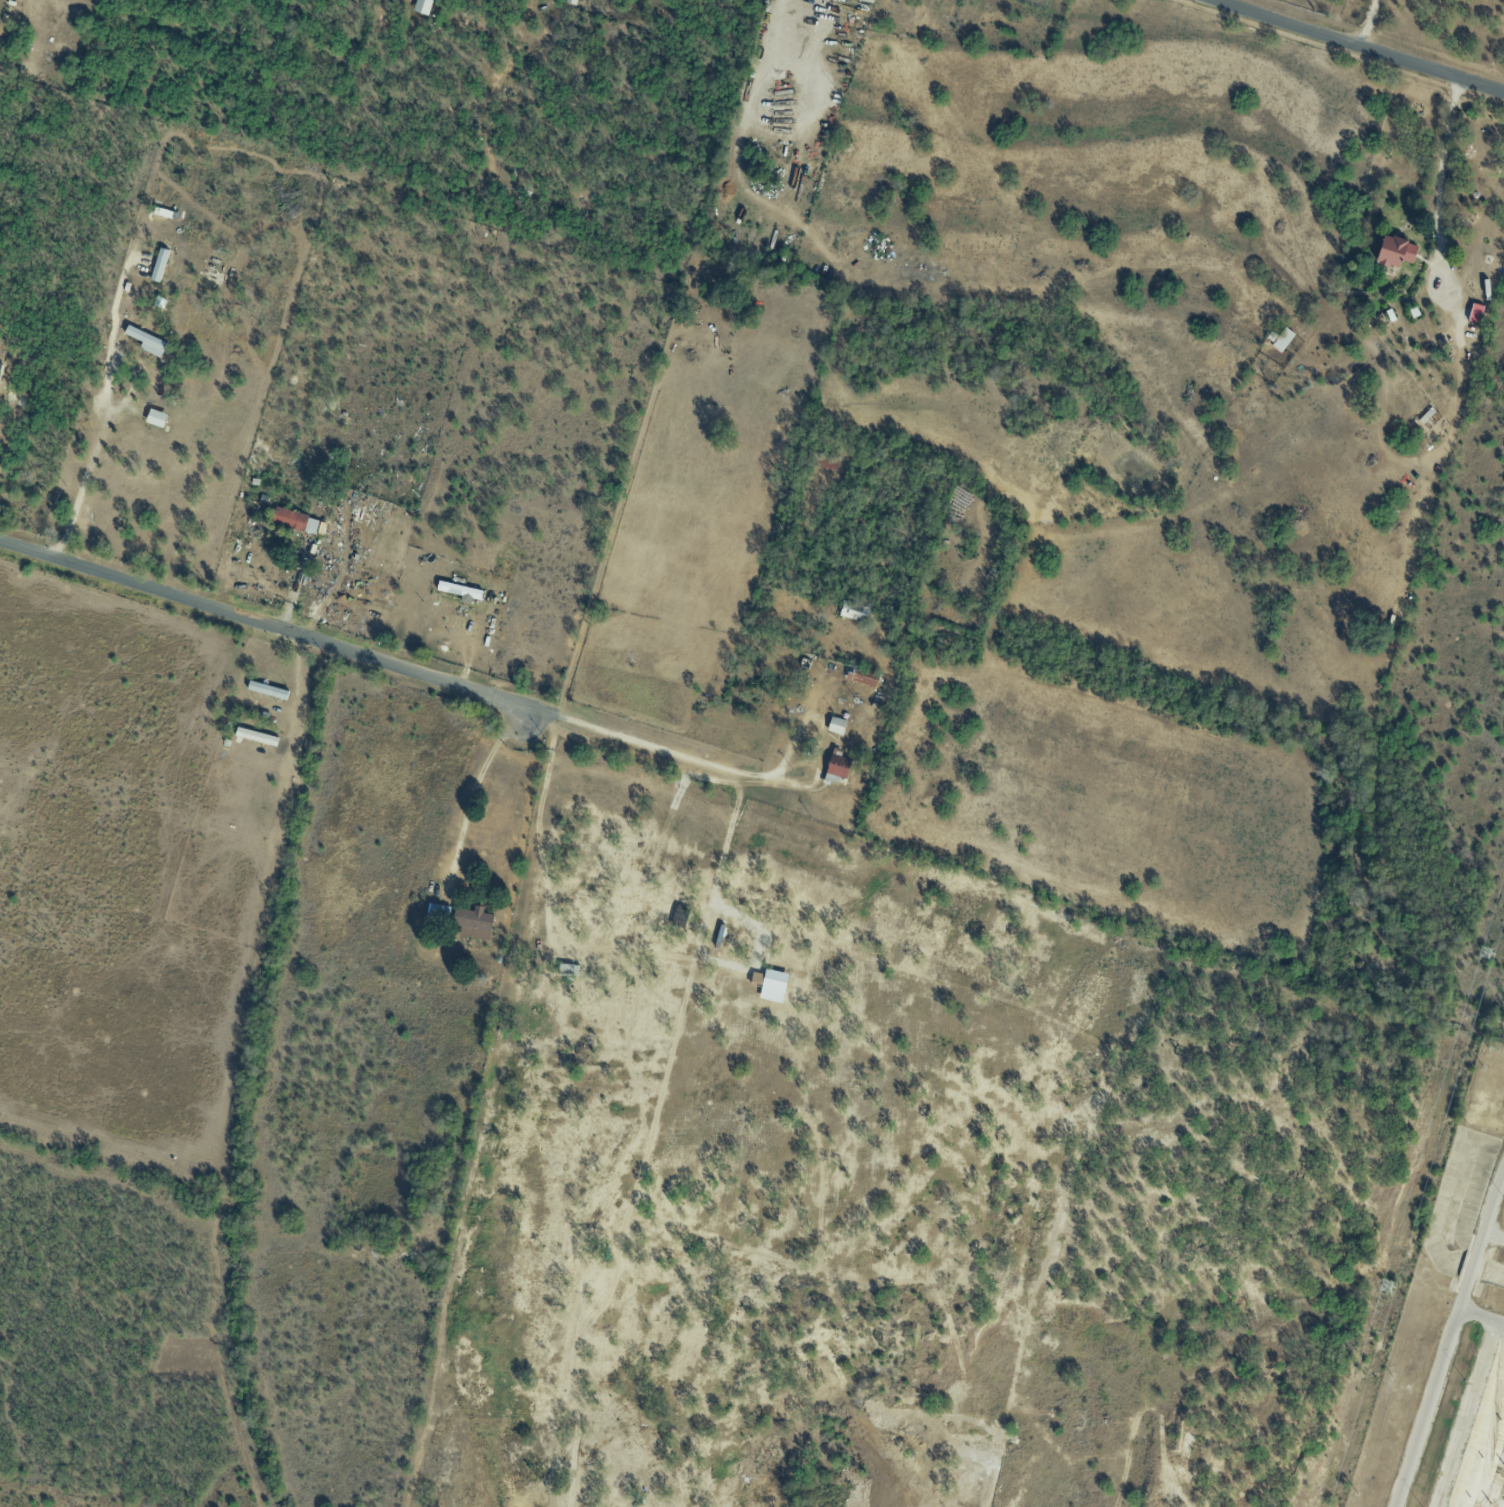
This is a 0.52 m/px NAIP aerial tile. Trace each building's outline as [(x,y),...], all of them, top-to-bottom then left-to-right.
[(429,15),(432,0),(416,0),(414,12),(429,15)] [(1374,262),(1398,269),(1401,260),(1412,264),(1418,246),(1383,234),(1374,262)] [(1467,321),(1479,324),(1483,306),(1472,303),(1467,321)] [(160,358),(167,343),(127,325),(123,334),(142,342),(139,349),(160,358)] [(1271,346),(1281,353),(1294,333),(1284,327),(1271,346)] [(162,429),(167,415),(149,409),(144,423),(162,429)] [(275,507),(270,523),(315,535),(319,519),(275,507)] [(480,601),(483,591),(438,581),(436,590),(462,596),(460,602),(470,604),(471,599),(480,601)] [(870,606),(843,599),(839,615),(865,622),(870,606)] [(848,681),(875,687),(878,673),(851,667),(848,681)] [(285,700),(288,691),(249,680),(246,689),(285,700)] [(846,720),(830,716),(826,731),(841,735),(846,720)] [(276,747),(279,738),(237,727),(234,736),(276,747)] [(850,758),(829,754),(824,780),(838,783),(839,777),(847,779),(850,758)] [(489,941),(493,914),(483,913),(483,906),(474,905),(473,910),(453,907),(428,903),(426,922),(458,927),(457,936),(489,941)]
